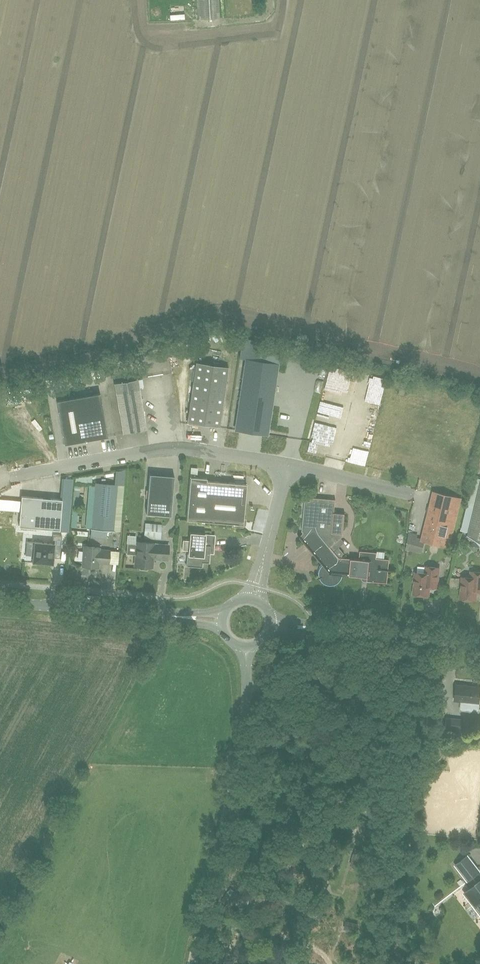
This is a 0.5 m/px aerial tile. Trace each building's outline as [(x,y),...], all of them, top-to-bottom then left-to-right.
[(200,19),(219,18),(218,0),(199,0),(200,19)] [(268,434),(279,363),(246,358),(236,429),(268,434)] [(230,366),(197,361),(188,422),(220,427),(230,366)] [(146,429),(139,388),(137,378),(114,383),(123,434),(146,429)] [(108,436),(100,393),(57,401),(64,444),(108,436)] [(29,411),(33,421),(39,419),(35,409),(29,411)] [(171,515),(174,476),(149,474),(146,513),(171,515)] [(246,484),(206,481),(207,478),(190,477),(186,520),(243,524),(246,484)] [(470,523),(467,522),(466,526),(462,525),(460,531),(468,533),(467,534),(467,535),(475,539),(479,544),(479,481),(470,523)] [(95,483),(91,528),(113,530),(117,485),(95,483)] [(434,492),(422,541),(447,547),(459,498),(434,492)] [(59,530),(61,505),(62,499),(21,496),(18,526),(59,530)] [(359,559),(353,559),(339,558),(330,547),(343,537),(345,514),(334,513),(336,499),(310,497),(310,501),(305,500),(302,531),(303,532),(303,534),(300,536),(324,565),(322,567),(321,568),(320,570),(319,572),(319,574),(319,576),(320,578),(321,580),(322,582),(323,583),(325,584),(327,585),(329,586),(331,586),(333,585),(335,584),(337,583),(338,582),(340,580),(341,579),(341,577),(341,574),(367,577),(367,581),(387,583),(389,559),(376,558),(376,552),(360,551),(359,559)] [(164,539),(164,529),(149,528),(148,537),(164,539)] [(208,563),(209,545),(203,545),(204,535),(191,534),(190,540),(182,540),(182,550),(187,550),(186,566),(201,567),(202,563),(208,563)] [(52,563),(53,550),(61,551),(62,537),(54,536),(53,543),(34,542),(33,561),(52,563)] [(137,541),(137,544),(127,543),(126,554),(136,554),(135,565),(151,567),(152,558),(167,559),(168,545),(153,544),(153,543),(137,541)] [(109,550),(99,549),(99,547),(84,546),(82,566),(97,567),(98,561),(101,561),(101,562),(108,563),(109,550)] [(436,588),(438,567),(425,566),(425,573),(415,572),(413,594),(428,595),(429,587),(436,588)] [(476,592),(479,593),(479,572),(470,571),(470,577),(462,577),(460,598),(475,600),(476,592)] [(479,703),(479,694),(479,686),(456,684),(454,700),(479,703)] [(479,716),(479,705),(465,705),(465,715),(479,716)] [(462,719),(446,717),(445,727),(461,729),(462,719)] [(456,865),(468,880),(479,871),(467,855),(456,865)] [(465,893),(473,903),(474,902),(479,910),(479,881),(465,893)]
